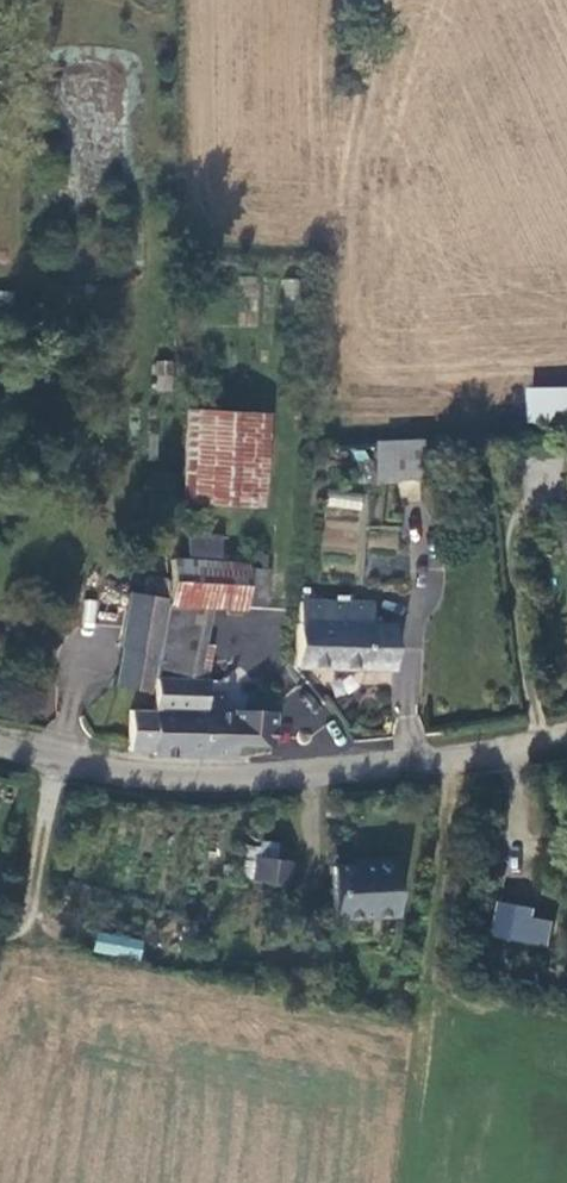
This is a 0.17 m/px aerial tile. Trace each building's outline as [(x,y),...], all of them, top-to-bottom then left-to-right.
[(156,360),(153,389),(171,391),(175,363),(156,360)] [(528,386),(528,419),(566,418),(566,385),(528,386)] [(263,504),(268,415),(188,410),(184,500),(192,500),(212,502),(263,504)] [(383,480),(405,479),(404,440),(381,441),(383,480)] [(426,478),(424,440),(404,440),(405,479),(426,478)] [(328,491),(326,511),(360,515),(363,496),(328,491)] [(211,528),(212,502),(192,500),(190,527),(211,528)] [(190,536),(190,556),(223,557),(224,536),(190,536)] [(268,567),(171,558),(166,604),(206,608),(243,611),(243,604),(265,606),(268,567)] [(133,577),(131,592),(119,591),(118,597),(160,603),(163,581),(133,577)] [(154,652),(160,603),(118,597),(112,647),(119,648),(154,652)] [(203,644),(206,608),(166,604),(156,677),(205,681),(208,644),(203,644)] [(369,607),(298,606),(296,626),(294,626),(295,669),(390,669),(391,627),(369,627),(369,607)] [(150,692),(154,652),(119,648),(114,688),(150,692)] [(205,681),(156,677),(154,710),(130,709),(127,738),(127,746),(150,747),(151,753),(201,756),(203,712),(205,681)] [(309,721),(323,708),(302,685),(288,697),(309,721)] [(271,743),(272,713),(229,710),(229,714),(203,712),(201,756),(235,756),(235,745),(271,743)] [(252,876),(288,880),(291,860),(254,855),(252,876)] [(328,865),(331,917),(390,913),(387,857),(362,858),(362,863),(328,865)] [(547,946),(552,913),(494,904),(489,938),(547,946)] [(140,959),(143,940),(97,931),(93,950),(140,959)]
